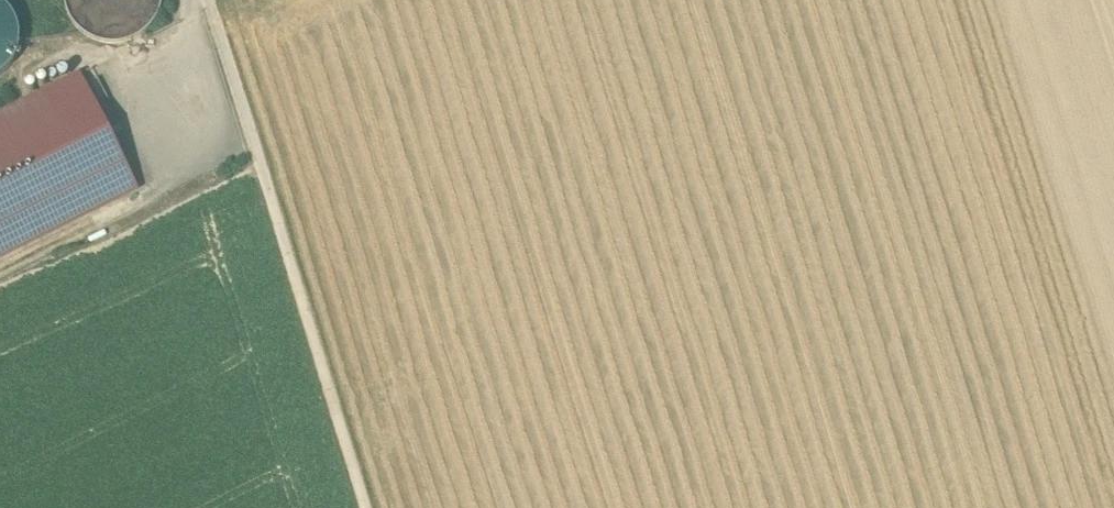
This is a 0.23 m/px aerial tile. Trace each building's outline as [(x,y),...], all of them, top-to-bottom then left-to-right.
[(161,0),(65,0),(68,15),(79,30),(95,41),(114,44),(132,41),(148,30),(159,14),(161,0)] [(0,116),(0,258),(137,189),(80,75),(0,116)]
